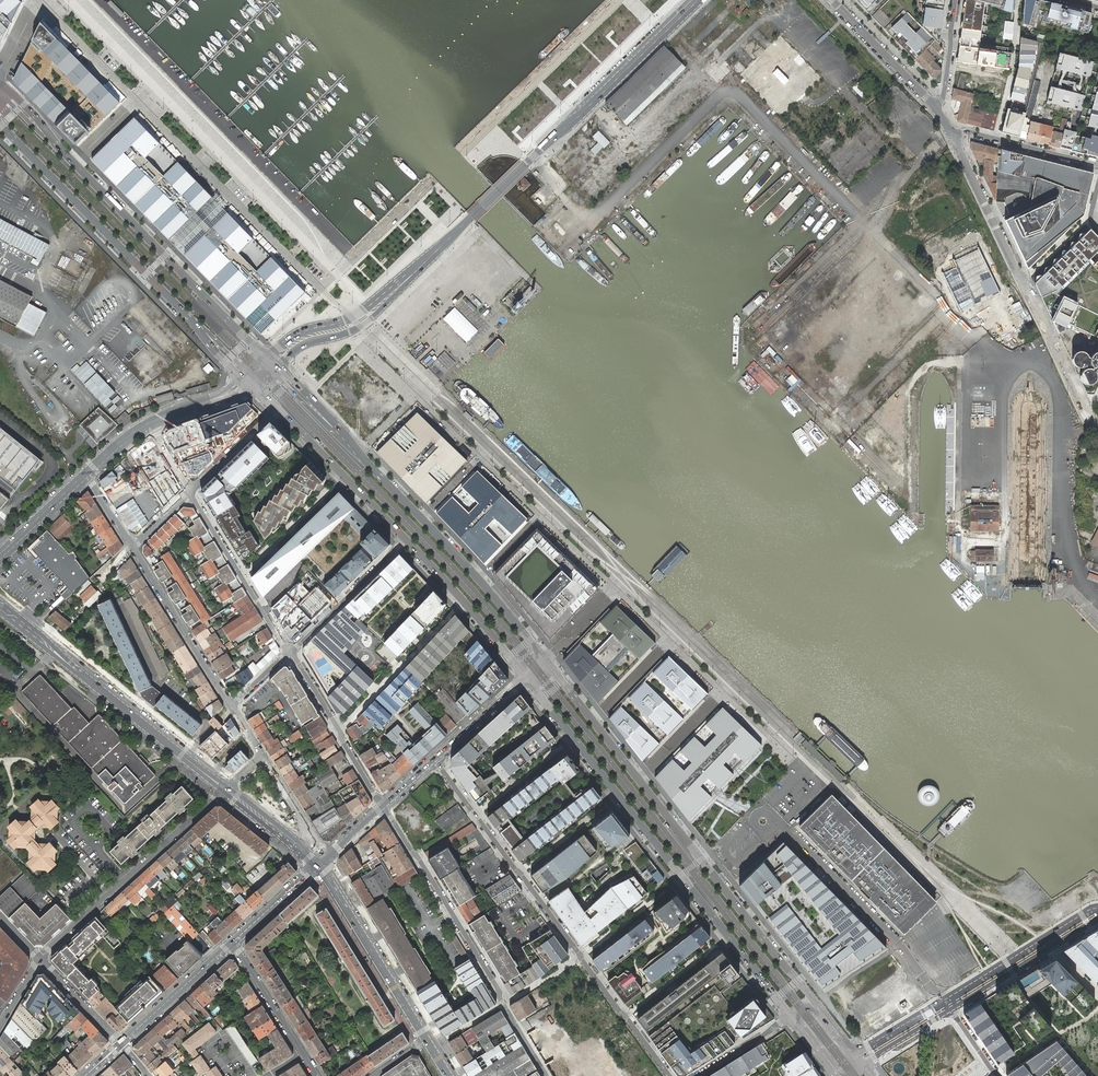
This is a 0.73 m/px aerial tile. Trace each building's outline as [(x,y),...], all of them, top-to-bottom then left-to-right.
[(1,49),(9,31),(12,24),(22,2),(21,0),(0,0),(0,50),(1,49)] [(921,28),(893,0),(856,0),(914,60),(926,49),(935,40),(939,44),(945,0),(925,0),(921,28)] [(956,62),(1008,69),(1011,53),(1007,53),(1009,40),(1012,40),(1013,22),(1011,22),(1013,10),(1014,10),(1015,0),(965,0),(956,62)] [(1021,21),(1033,24),(1032,30),(1046,33),(1072,39),(1074,38),(1087,40),(1097,41),(1097,21),(1090,19),(1091,13),(1066,7),(1066,10),(1059,9),(1060,5),(1040,0),(1039,0),(1038,3),(1032,2),(1032,0),(1023,0),(1021,21)] [(627,26),(633,21),(620,6),(614,11),(627,26)] [(42,20),(11,82),(75,146),(121,103),(42,20)] [(739,75),(782,119),(825,78),(781,33),(739,75)] [(1036,42),(1020,37),(1018,67),(1010,99),(1023,103),(1023,98),(1023,93),(1026,93),(1026,89),(1026,85),(1028,85),(1028,81),(1028,77),(1030,77),(1030,72),(1030,68),(1032,68),(1032,64),(1032,60),(1034,60),(1034,55),(1034,51),(1036,51),(1036,42)] [(942,48),(939,44),(935,40),(926,49),(933,57),(937,53),(938,52),(942,48)] [(615,113),(623,121),(682,64),(671,53),(664,46),(605,103),(612,110),(615,113)] [(933,57),(926,49),(914,60),(924,69),(933,61),(935,59),(933,57)] [(1094,61),(1056,52),(1052,68),(1053,68),(1049,86),(1047,86),(1043,102),(1045,102),(1043,107),(1079,116),(1094,61)] [(933,61),(924,69),(933,79),(942,71),(942,70),(940,67),(933,61)] [(1093,63),(1089,80),(1097,82),(1097,64),(1093,63)] [(682,64),(623,121),(627,126),(686,68),(682,64)] [(592,69),(596,74),(601,70),(597,65),(592,69)] [(717,83),(727,76),(720,67),(711,74),(717,83)] [(564,69),(560,76),(576,86),(580,79),(564,69)] [(586,72),(581,74),(586,83),(591,80),(586,72)] [(956,89),(963,91),(963,88),(964,86),(966,77),(967,74),(960,72),(956,89)] [(858,80),(851,88),(862,98),(869,90),(858,80)] [(1064,129),(1066,120),(1063,118),(1060,129),(1053,127),(1053,126),(1051,126),(1050,130),(1040,128),(1041,124),(1034,123),(1030,122),(1030,119),(1035,103),(1040,81),(1034,80),(1032,89),(1028,102),(1025,114),(1024,118),(1019,137),(1027,139),(1030,140),(1037,142),(1049,145),(1059,148),(1063,133),(1064,129)] [(1093,104),(1097,88),(1088,85),(1083,102),(1093,104)] [(963,101),(958,121),(960,122),(966,124),(971,107),(972,103),(973,98),(975,94),(969,92),(963,91),(956,89),(953,88),(951,98),(954,99),(961,100),(963,101)] [(516,109),(521,104),(514,96),(508,101),(516,109)] [(980,127),(993,131),(998,114),(984,110),(981,110),(980,114),(973,112),(974,108),(971,107),(966,124),(980,127)] [(1091,110),(1082,107),(1079,116),(1078,124),(1087,126),(1091,110)] [(517,117),(512,108),(506,112),(512,121),(517,117)] [(1001,133),(1019,137),(1024,118),(1025,114),(1007,109),(1001,133)] [(1091,110),(1087,126),(1092,128),(1097,129),(1097,111),(1091,110)] [(134,116),(90,157),(266,342),(315,296),(134,116)] [(1092,128),(1091,135),(1084,134),(1083,139),(1089,141),(1090,139),(1097,141),(1097,129),(1092,128)] [(599,130),(592,136),(598,142),(591,149),(596,155),(611,141),(599,130)] [(1076,132),(1071,150),(1097,157),(1097,155),(1097,141),(1090,139),(1089,141),(1083,139),(1084,134),(1076,132)] [(983,160),(984,145),(970,141),(970,148),(975,159),(983,160)] [(983,175),(995,201),(996,193),(996,185),(996,184),(995,184),(991,184),(993,162),(997,163),(997,149),(984,145),(983,160),(983,175)] [(1094,173),(997,149),(997,163),(996,184),(996,185),(996,193),(995,201),(996,202),(1003,203),(1004,202),(1006,202),(1004,198),(1013,194),(1015,193),(1017,193),(1018,193),(1020,193),(1021,194),(1022,194),(1023,195),(1024,196),(1025,197),(1027,199),(1028,202),(1027,210),(1005,221),(1028,269),(1083,215),(1094,173)] [(525,177),(518,184),(525,191),(532,184),(525,177)] [(898,224),(903,219),(899,214),(894,219),(898,224)] [(0,218),(0,238),(37,258),(36,261),(39,263),(45,252),(42,250),(42,249),(46,250),(50,243),(46,241),(46,242),(0,218)] [(996,294),(978,247),(984,245),(976,226),(956,234),(954,229),(921,242),(924,251),(935,246),(939,256),(947,253),(954,272),(943,276),(951,298),(966,292),(970,304),(996,294)] [(1068,324),(1096,337),(1097,338),(1097,238),(1090,229),(1087,232),(1078,241),(1070,249),(1061,258),(1052,266),(1043,275),(1035,283),(1041,298),(1052,321),(1063,298),(1077,305),(1068,324)] [(1080,233),(1078,241),(1087,232),(1080,233)] [(908,240),(914,245),(916,242),(911,237),(908,240)] [(424,239),(418,245),(422,250),(428,244),(424,239)] [(1071,242),(1070,249),(1078,241),(1071,242)] [(902,245),(899,248),(907,256),(909,254),(902,245)] [(1062,251),(1061,258),(1070,249),(1062,251)] [(1054,259),(1052,266),(1061,258),(1054,259)] [(1045,268),(1043,275),(1052,266),(1045,268)] [(1036,276),(1035,283),(1043,275),(1036,276)] [(32,297),(0,280),(0,318),(16,327),(21,329),(34,336),(46,313),(33,306),(29,303),(32,297)] [(1085,352),(1082,351),(1080,351),(1077,352),(1074,353),(1073,356),(1072,358),(1072,361),(1073,364),(1075,366),(1078,368),(1081,368),(1084,368),(1086,366),(1088,364),(1089,362),(1090,359),(1089,356),(1087,353),(1085,352)] [(404,400),(355,352),(316,391),(364,439),(404,400)] [(114,410),(115,412),(120,407),(119,406),(124,401),(86,361),(74,372),(112,413),(114,410)] [(204,368),(209,374),(215,369),(210,363),(204,368)] [(1091,367),(1088,367),(1086,368),(1083,370),(1082,372),(1081,375),(1081,378),(1082,380),(1084,383),(1087,384),(1090,384),(1092,384),(1095,383),(1097,381),(1097,378),(1097,373),(1097,372),(1096,370),(1094,368),(1091,367)] [(900,377),(904,373),(900,369),(896,373),(900,377)] [(453,386),(453,387),(454,390),(459,397),(484,421),(497,430),(499,431),(501,431),(502,429),(502,427),(500,423),(497,418),(491,409),(466,384),(461,381),(458,381),(456,382),(454,384),(453,386)] [(177,398),(199,392),(199,391),(211,388),(210,384),(176,393),(177,398)] [(157,395),(158,403),(175,400),(174,393),(157,395)] [(200,419),(165,433),(192,479),(258,415),(253,409),(247,403),(200,419)] [(99,407),(80,425),(98,444),(119,425),(99,407)] [(120,424),(132,414),(128,409),(117,419),(120,424)] [(424,419),(418,413),(377,453),(427,504),(468,462),(424,419)] [(277,427),(271,421),(203,488),(203,496),(242,562),(260,545),(250,530),(227,492),(226,485),(230,482),(237,487),(270,458),(253,442),(258,436),(279,459),(292,451),(306,465),(254,519),(266,539),(327,479),(287,438),(277,427)] [(16,490),(41,459),(0,427),(0,477),(16,490)] [(381,444),(382,433),(377,433),(377,441),(371,441),(371,446),(374,446),(374,444),(381,444)] [(140,445),(154,471),(168,464),(154,438),(140,445)] [(1083,452),(1091,453),(1092,442),(1085,441),(1083,452)] [(120,466),(122,471),(132,465),(130,461),(120,466)] [(132,534),(161,516),(140,481),(129,488),(116,468),(108,473),(117,489),(108,495),(132,534)] [(527,518),(477,471),(436,513),(483,563),(527,518)] [(9,499),(0,491),(0,511),(9,499)] [(88,491),(78,501),(87,511),(96,503),(88,491)] [(361,515),(340,493),(284,548),(298,562),(344,517),(364,538),(360,543),(363,546),(324,584),(336,597),(390,544),(372,526),(361,515)] [(96,503),(87,511),(85,512),(87,515),(88,518),(91,521),(103,514),(96,503)] [(971,506),(971,530),(998,530),(998,506),(971,506)] [(150,540),(144,545),(143,552),(146,557),(153,553),(151,549),(154,546),(157,549),(161,545),(162,546),(163,547),(166,544),(165,543),(164,542),(167,539),(169,540),(169,541),(175,535),(175,534),(173,533),(177,529),(178,531),(179,531),(182,528),(181,528),(180,526),(184,523),(181,519),(187,514),(189,514),(195,524),(189,527),(195,537),(186,542),(194,556),(203,551),(209,560),(200,566),(208,579),(218,574),(223,583),(214,589),(222,602),(232,597),(235,602),(237,601),(247,595),(194,508),(184,507),(150,540)] [(66,512),(63,515),(71,524),(71,525),(75,521),(66,512)] [(104,516),(103,514),(91,521),(92,523),(95,528),(107,521),(104,516)] [(63,515),(49,528),(57,538),(71,524),(63,515)] [(71,524),(57,538),(60,541),(78,524),(82,520),(84,518),(81,516),(75,521),(71,525),(71,524)] [(111,527),(107,521),(95,528),(93,529),(94,530),(96,529),(98,531),(95,533),(97,536),(99,534),(111,527)] [(115,534),(111,527),(99,534),(97,536),(99,538),(101,537),(104,541),(115,534)] [(73,552),(69,554),(47,530),(38,538),(41,541),(32,549),(39,556),(68,587),(64,591),(70,597),(76,592),(87,581),(90,578),(75,558),(77,556),(73,552)] [(533,619),(550,639),(598,589),(538,530),(495,574),(499,578),(507,588),(508,587),(521,599),(532,610),(532,613),(536,617),(533,619)] [(119,540),(115,534),(104,541),(102,542),(103,545),(106,544),(108,547),(119,540)] [(41,541),(38,538),(27,549),(36,558),(39,556),(32,549),(41,541)] [(123,547),(119,540),(108,547),(103,550),(105,552),(109,549),(113,556),(123,547)] [(690,551),(680,541),(650,573),(661,583),(690,551)] [(298,562),(284,548),(273,557),(289,572),(298,562)] [(169,551),(162,556),(164,559),(152,567),(162,582),(174,575),(178,581),(166,589),(175,604),(188,597),(192,603),(180,611),(189,626),(201,619),(204,622),(206,620),(211,618),(169,551)] [(971,557),(971,560),(975,560),(992,560),(992,551),(975,551),(971,551),(968,551),(968,557),(971,557)] [(416,572),(399,554),(346,606),(368,628),(386,644),(398,655),(446,603),(440,597),(432,589),(425,582),(416,572)] [(149,555),(146,557),(150,564),(156,559),(154,556),(151,558),(149,555)] [(273,557),(252,578),(264,596),(289,572),(273,557)] [(138,570),(131,559),(130,559),(120,569),(116,573),(117,575),(121,571),(124,576),(120,579),(119,580),(121,580),(123,579),(125,578),(138,570)] [(126,579),(129,584),(131,583),(142,576),(138,570),(125,578),(123,579),(124,580),(126,579)] [(1097,576),(1088,572),(1086,579),(1096,582),(1097,576)] [(148,586),(142,576),(131,583),(137,593),(148,586)] [(102,595),(87,581),(76,592),(89,607),(102,595)] [(302,584),(299,581),(271,608),(283,629),(288,625),(292,629),(296,626),(301,631),(332,601),(319,587),(316,587),(310,592),(302,584)] [(641,591),(646,586),(642,583),(637,588),(641,591)] [(137,593),(136,594),(143,606),(156,598),(148,586),(137,593)] [(70,597),(64,591),(61,594),(64,598),(66,600),(70,597)] [(251,601),(247,595),(237,601),(239,605),(238,606),(239,608),(251,601)] [(131,598),(123,601),(159,676),(166,673),(141,621),(144,619),(131,598)] [(143,606),(141,607),(142,609),(145,608),(152,620),(164,612),(160,605),(156,598),(143,606)] [(143,697),(155,707),(156,705),(193,735),(202,724),(183,709),(164,694),(164,695),(152,686),(142,664),(131,642),(121,621),(111,599),(99,605),(140,692),(143,697)] [(254,607),(251,601),(239,608),(237,610),(236,611),(239,617),(244,614),(254,607)] [(655,643),(616,605),(575,647),(565,658),(599,701),(655,643)] [(303,648),(302,654),(337,712),(344,713),(375,681),(345,653),(368,628),(346,606),(303,648)] [(231,641),(262,620),(254,607),(244,614),(239,617),(227,625),(224,627),(222,628),(227,635),(231,641)] [(56,610),(49,617),(65,630),(72,623),(56,610)] [(152,620),(151,620),(152,622),(153,621),(158,628),(157,629),(158,631),(171,622),(164,612),(152,620)] [(467,714),(468,715),(483,701),(485,700),(483,698),(486,695),(488,697),(489,696),(495,690),(494,689),(497,687),(498,688),(500,686),(505,682),(508,678),(500,668),(497,664),(496,664),(494,662),(495,662),(480,642),(465,625),(456,614),(384,690),(401,706),(406,700),(413,707),(418,701),(421,705),(430,696),(441,686),(467,714)] [(204,622),(192,630),(195,636),(199,642),(211,635),(214,633),(211,628),(208,630),(207,628),(210,626),(206,620),(204,622)] [(158,631),(157,631),(158,632),(159,631),(161,635),(164,638),(165,641),(178,633),(171,622),(158,631)] [(273,638),(267,627),(257,633),(262,640),(258,643),(260,646),(273,638)] [(165,641),(165,642),(172,652),(185,644),(178,633),(165,641)] [(211,635),(199,642),(204,649),(219,640),(215,633),(214,633),(211,635)] [(220,647),(223,646),(219,640),(204,649),(207,655),(220,647)] [(253,663),(247,667),(253,677),(279,652),(279,648),(275,641),(269,645),(271,648),(254,665),(253,663)] [(172,652),(170,653),(177,665),(192,656),(185,644),(172,652)] [(393,660),(398,655),(386,644),(384,646),(388,650),(385,653),(381,649),(377,653),(384,659),(389,664),(393,660)] [(220,647),(207,655),(212,662),(226,653),(225,651),(224,652),(220,647)] [(227,668),(233,664),(230,659),(228,655),(226,653),(212,662),(219,673),(227,668)] [(669,655),(610,716),(644,759),(708,693),(702,688),(677,664),(669,655)] [(192,656),(177,665),(183,674),(184,674),(198,665),(192,656)] [(599,701),(565,658),(563,660),(579,680),(597,703),(599,701)] [(183,674),(181,676),(182,677),(185,675),(188,680),(192,678),(202,672),(198,665),(184,674),(183,674)] [(227,668),(219,673),(222,679),(235,671),(231,665),(227,668)] [(306,725),(320,716),(292,669),(290,670),(288,667),(288,666),(287,666),(286,666),(285,666),(284,666),(272,677),(276,681),(275,682),(280,687),(281,687),(305,726),(306,725)] [(208,681),(202,672),(192,678),(198,687),(208,681)] [(99,714),(87,725),(64,700),(40,674),(34,680),(28,686),(22,691),(99,776),(109,786),(108,787),(112,791),(112,790),(125,803),(140,790),(141,790),(144,787),(143,786),(156,775),(148,766),(128,745),(99,714)] [(198,687),(198,688),(199,690),(195,693),(195,694),(193,695),(196,699),(212,689),(208,681),(198,687)] [(467,714),(441,686),(430,696),(447,714),(457,725),(460,722),(459,721),(462,719),(467,714)] [(212,689),(196,699),(202,710),(205,708),(219,699),(212,689)] [(386,710),(392,715),(401,706),(384,690),(375,700),(386,710)] [(454,755),(452,757),(451,767),(476,801),(483,795),(481,793),(483,791),(485,793),(507,776),(501,769),(503,768),(508,775),(522,764),(520,762),(522,760),(524,762),(531,757),(529,755),(532,753),(533,755),(537,753),(531,745),(533,744),(539,751),(545,746),(543,744),(546,742),(547,744),(555,738),(549,731),(547,733),(545,731),(543,733),(541,729),(542,728),(533,717),(536,714),(530,706),(520,694),(454,755)] [(223,706),(219,699),(205,708),(206,710),(207,709),(210,713),(210,714),(212,717),(223,706)] [(275,703),(280,710),(284,707),(279,700),(275,703)] [(386,722),(392,715),(386,710),(375,700),(369,706),(377,713),(380,716),(386,722)] [(413,707),(409,710),(427,730),(433,725),(435,727),(416,744),(414,742),(397,724),(386,735),(392,741),(402,751),(403,752),(413,764),(448,734),(437,722),(421,705),(418,701),(413,707)] [(386,722),(380,716),(377,713),(369,706),(363,713),(370,720),(374,723),(375,724),(380,729),(386,722)] [(722,707),(658,773),(692,817),(712,797),(709,794),(713,790),(717,786),(719,789),(733,774),(731,772),(737,766),(743,760),(745,762),(762,745),(757,740),(742,726),(722,707)] [(363,713),(357,719),(363,725),(365,727),(368,729),(374,723),(370,720),(363,713)] [(258,714),(248,720),(253,728),(265,721),(264,719),(262,720),(258,714)] [(448,734),(457,725),(447,714),(437,722),(448,734)] [(544,724),(536,714),(533,717),(542,728),(541,729),(543,733),(545,731),(547,733),(549,731),(544,724)] [(214,716),(209,721),(218,730),(223,726),(215,717),(214,716)] [(327,728),(320,716),(306,725),(313,737),(325,729),(327,728)] [(644,759),(610,716),(609,718),(626,740),(642,761),(644,759)] [(821,717),(818,717),(814,720),(814,723),(824,734),(858,767),(863,770),(867,770),(869,768),(869,764),(866,759),(832,726),(821,717)] [(242,735),(231,718),(224,724),(238,739),(242,735)] [(269,727),(266,722),(263,723),(254,729),(257,734),(267,729),(269,727)] [(365,727),(363,725),(359,727),(356,729),(354,725),(349,728),(355,739),(360,736),(369,730),(368,729),(365,727)] [(414,742),(416,744),(435,727),(433,725),(427,730),(414,742)] [(267,729),(257,734),(262,743),(272,737),(267,729)] [(330,736),(325,729),(313,737),(311,738),(316,746),(318,745),(321,743),(323,741),(330,736)] [(229,744),(218,730),(201,746),(213,758),(214,757),(229,744)] [(302,735),(298,730),(290,735),(292,737),(294,741),(302,735)] [(384,738),(386,735),(384,732),(378,738),(381,741),(384,738)] [(337,743),(332,735),(330,736),(323,741),(321,743),(318,745),(321,751),(325,748),(326,749),(327,748),(337,743)] [(390,743),(392,741),(386,735),(384,738),(390,743)] [(262,743),(267,750),(280,742),(277,738),(274,740),(272,737),(262,743)] [(287,746),(291,743),(290,741),(286,744),(283,740),(280,742),(267,750),(271,756),(283,748),(285,747),(287,746)] [(326,749),(322,752),(323,753),(325,753),(327,757),(330,756),(337,751),(334,745),(326,749)] [(287,753),(289,752),(285,747),(283,748),(271,756),(275,762),(287,754),(287,753)] [(375,756),(382,751),(381,749),(376,752),(373,747),(360,755),(364,762),(375,756)] [(411,767),(413,765),(403,752),(400,755),(400,756),(396,760),(394,758),(395,758),(395,757),(386,747),(382,751),(386,756),(391,763),(401,776),(411,767)] [(236,770),(249,758),(241,750),(228,762),(229,763),(226,766),(228,768),(234,773),(236,770)] [(341,750),(334,755),(338,762),(345,757),(341,750)] [(385,757),(386,756),(382,751),(375,756),(378,761),(379,763),(381,761),(380,760),(383,758),(385,757)] [(400,755),(403,752),(402,751),(395,757),(395,758),(394,758),(396,760),(400,756),(400,755)] [(293,761),(295,759),(295,758),(292,759),(291,760),(287,753),(287,754),(275,762),(279,769),(290,763),(292,761),(293,761)] [(582,772),(567,754),(487,816),(520,860),(601,797),(597,792),(582,772)] [(338,762),(334,755),(325,761),(329,767),(331,766),(338,762)] [(378,761),(375,756),(364,762),(368,768),(369,767),(372,765),(378,761)] [(343,773),(352,769),(347,759),(338,763),(343,773)] [(296,768),(297,768),(296,765),(293,767),(290,763),(279,769),(284,776),(294,769),(296,768)] [(392,784),(401,776),(391,763),(382,768),(392,784)] [(338,779),(331,766),(316,775),(320,782),(324,788),(331,783),(338,779)] [(383,792),(392,784),(382,768),(379,770),(378,768),(376,770),(371,773),(383,792)] [(284,776),(288,784),(299,777),(294,769),(284,776)] [(353,770),(343,776),(348,786),(351,784),(359,779),(354,772),(353,770)] [(692,817),(658,773),(655,777),(689,820),(692,817)] [(305,777),(303,774),(299,777),(288,784),(293,791),(304,784),(305,782),(304,780),(303,779),(305,777)] [(372,802),(359,779),(351,784),(358,796),(365,808),(372,802)] [(129,816),(164,784),(162,782),(124,816),(127,818),(129,816)] [(324,788),(320,782),(312,787),(308,791),(297,798),(303,807),(310,803),(315,811),(314,812),(317,817),(315,819),(314,817),(311,819),(312,821),(320,834),(323,839),(330,840),(347,825),(343,819),(338,812),(336,809),(330,798),(329,797),(324,788)] [(293,791),(297,798),(308,791),(304,784),(293,791)] [(144,821),(138,826),(149,839),(155,833),(157,835),(163,830),(161,828),(179,812),(180,814),(187,808),(185,806),(194,798),(182,786),(173,794),(172,792),(166,797),(167,799),(150,815),(148,813),(142,819),(144,821)] [(814,808),(794,828),(899,936),(936,902),(827,794),(814,808)] [(431,810),(423,802),(428,798),(424,795),(417,801),(428,812),(431,810)] [(437,808),(443,801),(437,795),(430,802),(437,808)] [(355,818),(365,808),(358,796),(346,803),(355,818)] [(16,819),(9,826),(11,829),(11,837),(8,840),(15,848),(18,845),(26,845),(31,851),(31,859),(28,862),(35,870),(38,867),(46,867),(49,871),(56,864),(54,860),(54,853),(57,850),(50,842),(48,844),(45,840),(46,833),(44,833),(44,825),(48,825),(51,828),(59,821),(56,818),(56,811),(59,808),(52,800),(49,803),(42,802),(39,799),(31,806),(34,809),(33,817),(32,819),(30,820),(28,822),(27,823),(19,822),(16,819)] [(939,827),(937,831),(941,834),(944,838),(949,835),(971,813),(974,808),(975,804),(971,800),(966,799),(960,805),(946,820),(939,827)] [(343,819),(347,825),(355,818),(346,803),(336,809),(338,812),(343,819)] [(437,823),(445,831),(467,815),(458,803),(434,821),(437,823)] [(217,806),(192,829),(200,837),(219,820),(262,855),(270,845),(221,806),(217,806)] [(614,813),(613,812),(531,876),(581,943),(665,878),(649,858),(643,850),(636,842),(616,815),(614,813)] [(384,819),(375,827),(382,839),(393,832),(385,819),(385,818),(384,818),(384,819)] [(429,843),(423,847),(426,851),(470,824),(467,819),(429,842),(429,843)] [(448,839),(425,853),(428,859),(448,847),(451,845),(458,840),(477,829),(473,823),(448,839)] [(149,839),(138,826),(126,837),(124,835),(118,841),(119,843),(111,851),(122,863),(131,855),(133,857),(139,852),(137,849),(149,839)] [(382,839),(375,827),(369,832),(373,839),(376,842),(379,841),(382,839)] [(192,829),(183,837),(189,844),(193,841),(196,844),(201,839),(200,837),(192,829)] [(373,839),(369,832),(359,841),(365,851),(372,848),(374,852),(371,854),(374,859),(377,857),(381,854),(382,854),(376,842),(373,839)] [(393,832),(382,839),(385,844),(389,850),(400,843),(393,832)] [(183,837),(176,843),(182,850),(186,855),(193,849),(189,844),(183,837)] [(887,947),(782,840),(739,884),(822,990),(887,947)] [(176,843),(167,852),(173,859),(182,850),(176,843)] [(398,875),(414,866),(400,843),(389,850),(384,853),(385,855),(382,857),(385,862),(388,860),(392,865),(393,868),(390,870),(393,874),(396,873),(398,875)] [(428,859),(440,878),(447,874),(458,867),(460,867),(448,847),(428,859)] [(273,848),(263,860),(268,865),(278,853),(273,848)] [(352,848),(345,854),(354,870),(354,871),(357,869),(362,866),(359,860),(352,848)] [(167,852),(158,860),(164,867),(173,859),(167,852)] [(339,863),(347,875),(349,873),(354,870),(345,854),(340,859),(339,863)] [(385,870),(391,880),(394,878),(392,875),(393,874),(390,870),(389,871),(387,868),(384,862),(385,862),(382,857),(381,854),(377,857),(378,859),(380,862),(382,864),(385,870)] [(378,859),(377,857),(374,859),(371,860),(368,863),(369,865),(378,859)] [(378,859),(369,865),(372,870),(376,868),(374,866),(380,862),(378,859)] [(158,860),(149,868),(159,880),(166,874),(162,869),(164,867),(158,860)] [(283,868),(276,874),(283,883),(297,871),(289,862),(285,865),(284,864),(281,866),(283,868)] [(351,883),(366,908),(369,906),(375,902),(382,898),(397,889),(391,880),(385,870),(382,864),(372,870),(360,878),(351,883)] [(391,880),(397,889),(419,875),(414,866),(398,875),(395,877),(394,878),(391,880)] [(475,895),(458,867),(447,874),(440,878),(446,888),(454,900),(457,906),(464,902),(468,900),(472,898),(475,895)] [(149,868),(139,876),(150,888),(159,880),(149,868)] [(502,879),(510,874),(507,870),(499,874),(502,879)] [(199,872),(193,878),(196,881),(202,875),(199,872)] [(0,896),(0,907),(5,912),(9,917),(26,901),(40,889),(35,884),(27,875),(24,873),(0,896)] [(256,889),(258,890),(276,874),(274,873),(256,889)] [(276,874),(258,890),(266,899),(283,883),(276,874)] [(486,889),(498,905),(522,891),(510,874),(502,879),(486,889)] [(139,876),(130,885),(140,895),(145,891),(152,898),(156,895),(150,888),(139,876)] [(143,899),(140,895),(130,885),(122,892),(129,899),(131,902),(133,904),(135,906),(143,899)] [(239,886),(235,889),(236,889),(240,893),(240,894),(243,897),(247,894),(239,886)] [(288,923),(318,895),(319,895),(310,886),(280,913),(288,923)] [(1016,912),(1024,897),(1006,887),(997,901),(1016,912)] [(258,890),(246,901),(254,909),(266,899),(258,890)] [(113,900),(120,908),(129,899),(122,892),(113,900)] [(682,901),(677,893),(656,910),(658,916),(657,917),(661,926),(657,929),(651,921),(649,923),(645,918),(593,959),(625,1003),(642,990),(640,985),(635,979),(636,977),(635,974),(639,971),(645,978),(647,976),(652,982),(710,936),(699,922),(692,913),(682,901)] [(178,901),(174,896),(165,904),(165,905),(169,909),(173,905),(178,901)] [(389,908),(382,898),(375,902),(369,906),(373,913),(372,914),(390,943),(391,942),(400,956),(399,957),(418,990),(425,985),(433,981),(429,974),(431,973),(426,966),(424,967),(420,959),(422,958),(417,951),(416,952),(402,930),(404,929),(400,922),(398,923),(393,915),(395,914),(391,907),(389,908)] [(457,906),(468,924),(471,922),(475,920),(482,915),(472,898),(468,900),(464,902),(457,906)] [(129,899),(120,908),(122,911),(131,902),(129,899)] [(122,911),(120,908),(113,900),(104,908),(101,912),(110,922),(122,911)] [(45,944),(72,919),(58,904),(42,918),(26,901),(9,917),(35,944),(35,943),(44,943),(45,944)] [(246,901),(236,910),(244,919),(254,909),(246,901)] [(164,913),(202,956),(212,948),(199,934),(173,905),(169,909),(164,913)] [(366,908),(417,990),(418,990),(399,957),(400,956),(391,942),(390,943),(372,914),(373,913),(369,906),(366,908)] [(327,907),(326,908),(316,914),(384,1025),(395,1019),(327,907)] [(236,910),(226,920),(233,928),(244,919),(236,910)] [(289,924),(288,923),(280,913),(269,924),(258,934),(246,944),(246,948),(256,965),(268,958),(263,950),(263,947),(289,924)] [(489,922),(484,914),(482,915),(475,920),(471,922),(475,930),(474,931),(501,975),(502,974),(507,982),(519,974),(520,973),(516,966),(517,966),(490,921),(489,922)] [(96,916),(51,957),(51,961),(88,1000),(99,989),(102,987),(78,962),(111,933),(96,916)] [(148,921),(152,924),(157,920),(154,916),(148,921)] [(215,929),(223,938),(233,928),(226,920),(215,929)] [(471,922),(468,924),(473,931),(478,940),(483,949),(500,976),(504,983),(507,982),(502,974),(501,975),(474,931),(475,930),(471,922)] [(199,934),(212,948),(216,944),(223,938),(215,929),(210,924),(207,927),(211,932),(208,935),(203,930),(199,934)] [(0,928),(0,958),(5,963),(0,971),(0,995),(6,1000),(6,1001),(13,989),(19,980),(22,974),(31,959),(4,931),(0,927),(0,928)] [(1064,950),(1080,966),(1095,981),(1097,978),(1097,929),(1064,950)] [(540,978),(568,953),(551,930),(550,930),(522,947),(533,966),(537,972),(540,978)] [(456,936),(451,938),(465,961),(470,958),(456,936)] [(188,940),(166,960),(172,967),(180,976),(202,956),(188,940)] [(713,961),(638,1020),(677,1074),(684,1075),(736,1043),(732,1037),(741,1032),(744,1037),(775,1018),(746,981),(742,977),(732,985),(729,982),(740,974),(722,951),(712,960),(713,961)] [(1029,973),(964,1013),(997,1063),(1052,1028),(1026,998),(1042,988),(1053,981),(1082,1011),(1094,998),(1054,957),(1029,973)] [(265,978),(276,970),(268,958),(256,965),(265,978)] [(418,990),(417,990),(432,1014),(440,1009),(464,994),(474,988),(484,982),(470,958),(465,961),(425,985),(418,990)] [(236,969),(239,967),(234,959),(230,959),(224,964),(232,973),(233,972),(236,969)] [(223,982),(232,973),(224,964),(215,972),(223,982)] [(154,974),(167,988),(177,979),(180,976),(172,967),(169,970),(164,965),(154,974)] [(527,995),(544,984),(540,978),(537,972),(533,966),(522,972),(519,974),(504,983),(515,1002),(527,995)] [(272,991),(284,983),(276,970),(265,978),(272,991)] [(215,989),(223,982),(215,972),(207,980),(215,989)] [(54,1015),(70,1000),(43,973),(38,974),(30,987),(55,1014),(54,1015)] [(120,1013),(129,1023),(164,991),(151,977),(116,1008),(120,1013)] [(215,989),(207,980),(201,985),(210,996),(212,998),(213,999),(215,997),(213,995),(218,992),(215,989)] [(255,992),(248,982),(243,985),(238,989),(235,992),(237,996),(241,994),(244,999),(255,992)] [(491,993),(484,982),(474,988),(464,994),(471,1006),(476,1002),(471,993),(475,990),(481,1000),(491,993)] [(282,1005),(293,998),(284,983),(272,991),(282,1005)] [(210,996),(201,985),(191,994),(201,1004),(202,1006),(206,1003),(205,1001),(210,996)] [(55,1014),(30,987),(22,1002),(41,1023),(45,1017),(40,1011),(44,1005),(54,1015),(55,1014)] [(88,1000),(95,1007),(102,1000),(102,999),(102,998),(101,997),(104,994),(99,989),(88,1000)] [(262,1005),(255,992),(244,999),(243,1000),(251,1012),(262,1005)] [(440,1009),(432,1014),(449,1042),(464,1033),(467,1031),(471,1028),(472,1028),(501,1010),(491,993),(481,1000),(476,1002),(471,1006),(464,994),(440,1009)] [(198,1006),(207,1017),(210,1015),(206,1010),(205,1009),(203,1007),(202,1006),(201,1004),(191,994),(185,999),(192,1007),(195,1010),(198,1006)] [(297,995),(293,998),(282,1005),(289,1016),(300,1008),(297,1004),(301,1002),(297,995)] [(515,1002),(510,1005),(519,1020),(536,1009),(527,995),(515,1002)] [(102,1000),(95,1007),(106,1019),(113,1013),(116,1017),(120,1013),(116,1008),(106,997),(102,1000)] [(195,1022),(196,1023),(197,1023),(199,1021),(192,1012),(189,1010),(192,1007),(185,999),(179,1005),(189,1015),(190,1016),(191,1017),(195,1022)] [(65,1026),(67,1024),(68,1023),(80,1011),(70,1000),(54,1015),(57,1019),(65,1026)] [(22,1002),(12,1018),(34,1042),(47,1029),(41,1023),(22,1002)] [(182,1028),(186,1032),(190,1029),(180,1018),(183,1016),(186,1019),(187,1021),(191,1017),(190,1016),(189,1015),(179,1005),(169,1014),(179,1024),(182,1028)] [(271,1018),(262,1005),(251,1012),(246,1015),(254,1027),(252,1028),(253,1029),(255,1028),(271,1018)] [(303,1006),(300,1008),(289,1016),(296,1027),(307,1020),(310,1018),(306,1010),(305,1010),(303,1006)] [(501,1010),(472,1028),(479,1039),(487,1051),(477,1057),(474,1059),(463,1065),(470,1075),(471,1075),(522,1045),(515,1032),(506,1037),(507,1039),(504,1041),(495,1046),(489,1038),(487,1035),(500,1027),(508,1022),(501,1010)] [(74,1029),(76,1031),(81,1026),(88,1019),(80,1011),(68,1023),(67,1024),(69,1025),(70,1024),(71,1026),(74,1023),(76,1026),(74,1029)] [(118,1031),(120,1032),(129,1023),(120,1013),(116,1017),(113,1013),(106,1019),(118,1031)] [(176,1033),(180,1038),(186,1033),(186,1032),(182,1028),(179,1024),(169,1014),(163,1019),(171,1028),(172,1029),(177,1025),(180,1029),(176,1033)] [(218,1015),(213,1018),(223,1030),(226,1027),(218,1015)] [(254,1027),(246,1015),(245,1016),(252,1028),(254,1027)] [(12,1018),(4,1031),(24,1052),(34,1042),(12,1018)] [(277,1028),(271,1018),(255,1028),(261,1038),(268,1034),(272,1031),(277,1028)] [(81,1026),(85,1030),(90,1035),(92,1038),(100,1031),(88,1019),(81,1026)] [(173,1043),(173,1044),(180,1038),(176,1033),(175,1034),(167,1041),(163,1036),(169,1030),(171,1028),(163,1019),(153,1028),(161,1037),(162,1038),(166,1042),(170,1047),(173,1043)] [(305,1042),(317,1034),(307,1020),(296,1027),(305,1042)] [(236,1021),(233,1023),(242,1036),(245,1035),(236,1021)] [(209,1022),(182,1043),(190,1053),(189,1053),(193,1060),(191,1061),(200,1075),(206,1072),(208,1075),(223,1075),(216,1065),(210,1069),(201,1054),(200,1055),(195,1049),(217,1031),(209,1022)] [(515,1032),(508,1022),(500,1027),(487,1035),(489,1038),(498,1033),(497,1031),(501,1028),(506,1037),(515,1032)] [(233,1023),(226,1027),(252,1065),(258,1061),(257,1060),(248,1046),(242,1036),(233,1023)] [(74,1033),(76,1036),(78,1037),(85,1030),(81,1026),(76,1031),(75,1032),(74,1033)] [(166,1050),(170,1047),(166,1042),(162,1038),(161,1037),(153,1028),(144,1037),(152,1046),(158,1041),(165,1048),(166,1050)] [(272,1031),(268,1034),(276,1047),(259,1058),(267,1070),(280,1062),(279,1061),(284,1057),(285,1059),(293,1053),(286,1042),(279,1032),(277,1028),(272,1031)] [(464,1033),(449,1042),(456,1054),(466,1047),(468,1046),(471,1044),(478,1040),(471,1028),(467,1031),(464,1033)] [(553,1048),(545,1033),(542,1035),(539,1030),(530,1034),(547,1067),(557,1061),(551,1049),(553,1048)] [(0,1038),(0,1047),(13,1062),(15,1061),(20,1056),(21,1055),(23,1052),(24,1052),(4,1031),(0,1038)] [(92,1038),(102,1048),(109,1041),(100,1031),(92,1038)] [(403,1032),(402,1032),(368,1055),(375,1066),(409,1042),(403,1032)] [(760,1057),(751,1063),(747,1057),(737,1063),(740,1067),(737,1068),(736,1066),(734,1068),(730,1071),(728,1067),(720,1072),(723,1075),(722,1075),(819,1075),(811,1066),(795,1045),(785,1032),(761,1047),(761,1046),(755,1050),(760,1057)] [(326,1049),(317,1034),(305,1042),(315,1057),(326,1049)] [(82,1043),(94,1055),(102,1048),(92,1038),(90,1035),(82,1043)] [(152,1046),(144,1037),(133,1047),(133,1049),(141,1059),(151,1051),(150,1049),(152,1046)] [(77,1048),(75,1049),(86,1061),(94,1055),(82,1043),(80,1040),(78,1043),(80,1045),(81,1044),(82,1045),(78,1049),(77,1048)] [(1006,1074),(1008,1075),(1042,1075),(1059,1062),(1071,1075),(1087,1075),(1056,1040),(1022,1063),(1006,1074)] [(602,1041),(571,1058),(581,1075),(621,1075),(602,1041)] [(147,1066),(152,1072),(163,1063),(159,1059),(162,1056),(164,1059),(177,1048),(173,1044),(173,1043),(170,1047),(166,1050),(162,1053),(160,1055),(158,1056),(147,1066)] [(522,1045),(471,1075),(502,1075),(531,1058),(522,1045)] [(337,1053),(332,1046),(326,1049),(315,1057),(319,1064),(331,1057),(337,1053)] [(466,1047),(456,1054),(463,1065),(474,1059),(470,1053),(467,1049),(469,1048),(468,1046),(466,1047)] [(3,1073),(6,1075),(26,1075),(13,1062),(0,1047),(0,1069),(3,1073)] [(67,1057),(78,1069),(86,1061),(75,1049),(67,1057)] [(176,1052),(184,1061),(186,1059),(178,1050),(176,1052)] [(755,1050),(728,1067),(730,1071),(734,1068),(736,1066),(737,1068),(740,1067),(737,1063),(747,1057),(751,1063),(760,1057),(755,1050)] [(151,1051),(141,1059),(147,1066),(158,1056),(160,1055),(158,1052),(155,1055),(153,1052),(151,1051)] [(375,1066),(368,1055),(367,1054),(359,1060),(367,1071),(375,1066)] [(140,1074),(133,1066),(124,1055),(110,1067),(117,1075),(121,1075),(125,1073),(128,1075),(137,1075),(140,1074)] [(58,1062),(60,1063),(71,1075),(78,1069),(67,1057),(65,1056),(58,1062)] [(383,1075),(427,1075),(424,1070),(425,1070),(420,1060),(409,1058),(383,1075)] [(537,1070),(531,1058),(502,1075),(527,1075),(537,1070)] [(367,1071),(359,1060),(351,1066),(358,1075),(360,1075),(367,1071)] [(55,1075),(70,1075),(71,1075),(60,1063),(56,1067),(51,1072),(55,1075)] [(156,1075),(167,1075),(170,1073),(169,1072),(171,1071),(168,1067),(167,1068),(163,1063),(152,1072),(156,1075)] [(278,1075),(308,1075),(299,1063),(291,1068),(292,1069),(287,1073),(286,1071),(278,1075)] [(351,1066),(341,1072),(343,1075),(358,1075),(351,1066)] [(110,1067),(101,1075),(117,1075),(110,1067)]
